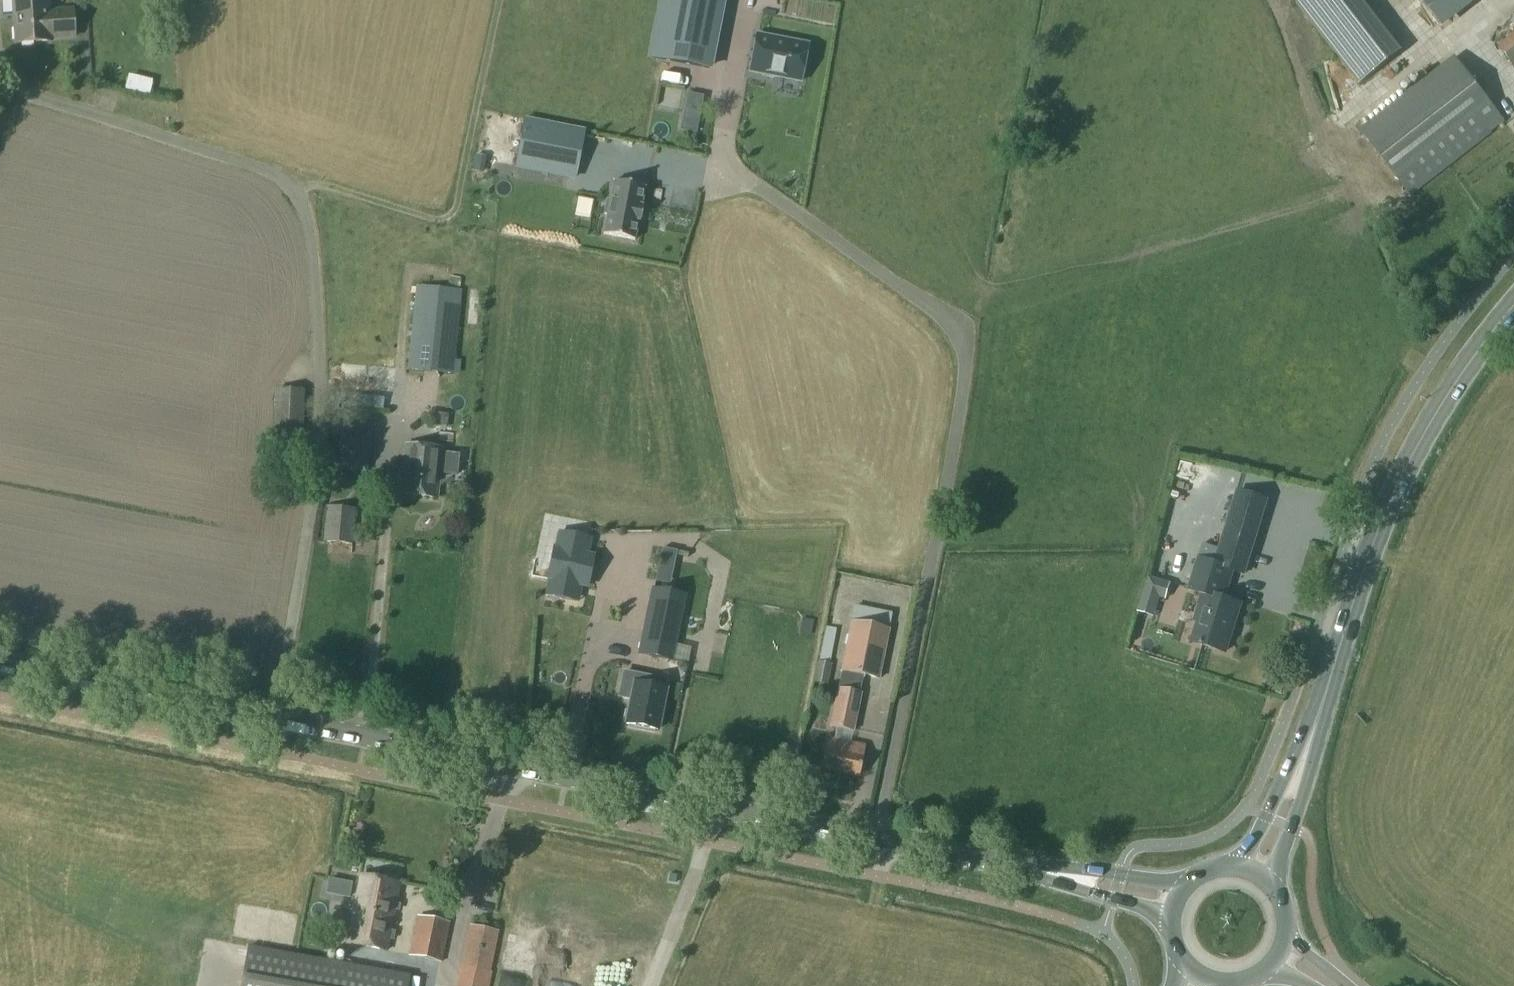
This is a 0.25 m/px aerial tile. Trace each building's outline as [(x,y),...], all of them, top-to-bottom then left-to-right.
[(51,40),(75,39),(73,11),(49,13),(48,0),(13,0),(17,45),(51,43),(51,40)] [(662,61),(667,62),(707,70),(720,0),(659,0),(648,58),(662,61)] [(1295,4),(1358,85),(1398,54),(1356,0),(1300,0),(1295,4)] [(1447,0),(1416,0),(1409,6),(1421,21),(1447,0)] [(1430,29),(1457,9),(1451,0),(1446,0),(1422,17),(1430,29)] [(1498,45),(1513,66),(1513,33),(1498,45)] [(800,83),(803,65),(807,46),(799,44),(756,36),(749,73),(800,83)] [(1456,61),(1362,135),(1409,195),(1504,122),(1456,61)] [(128,76),(124,92),(149,97),(152,81),(128,76)] [(669,110),(673,88),(654,84),(649,106),(669,110)] [(523,119),(523,120),(514,167),(574,179),(583,131),(523,119)] [(482,174),(483,167),(473,166),(472,173),(482,174)] [(641,207),(644,188),(613,182),(609,201),(606,201),(603,215),(606,216),(603,235),(634,241),(637,223),(640,223),(643,207),(641,207)] [(464,291),(417,286),(408,372),(455,376),(464,291)] [(303,453),(304,393),(276,392),(275,452),(303,453)] [(448,415),(434,414),(433,427),(447,428),(448,415)] [(365,476),(369,434),(340,431),(336,473),(365,476)] [(396,495),(437,499),(440,475),(456,476),(458,457),(442,455),(443,451),(406,447),(403,477),(398,477),(396,495)] [(1241,606),(1225,601),(1233,572),(1245,576),(1267,502),(1239,493),(1216,566),(1200,561),(1190,591),(1204,596),(1195,623),(1197,625),(1192,643),(1226,654),(1241,606)] [(356,510),(327,507),(323,543),(353,547),(356,510)] [(586,588),(592,557),(587,556),(590,540),(559,533),(555,549),(553,549),(546,580),(548,581),(545,596),(557,599),(560,583),(586,588)] [(673,566),(676,552),(661,549),(658,563),(673,566)] [(1165,601),(1170,584),(1148,577),(1143,595),(1159,599),(1165,601)] [(643,657),(669,661),(682,595),(656,590),(643,657)] [(853,606),(836,688),(858,693),(861,678),(877,681),(890,614),(853,606)] [(827,666),(834,630),(823,628),(812,684),(826,686),(830,667),(827,666)] [(619,699),(631,701),(627,726),(658,732),(667,683),(624,675),(619,699)] [(829,728),(855,734),(862,695),(837,689),(829,728)] [(822,769),(859,776),(864,746),(834,741),(832,752),(825,751),(822,769)] [(347,944),(387,952),(400,885),(360,878),(347,944)] [(348,899),(351,883),(328,879),(325,894),(348,899)] [(238,928),(256,931),(260,912),(241,908),(238,928)] [(408,959),(442,965),(450,924),(417,918),(408,959)] [(499,933),(469,927),(457,985),(489,985),(499,933)] [(526,973),(533,940),(501,933),(494,967),(526,973)] [(195,985),(225,985),(226,936),(195,936),(195,985)] [(409,977),(248,948),(242,985),(408,985),(409,977)]
